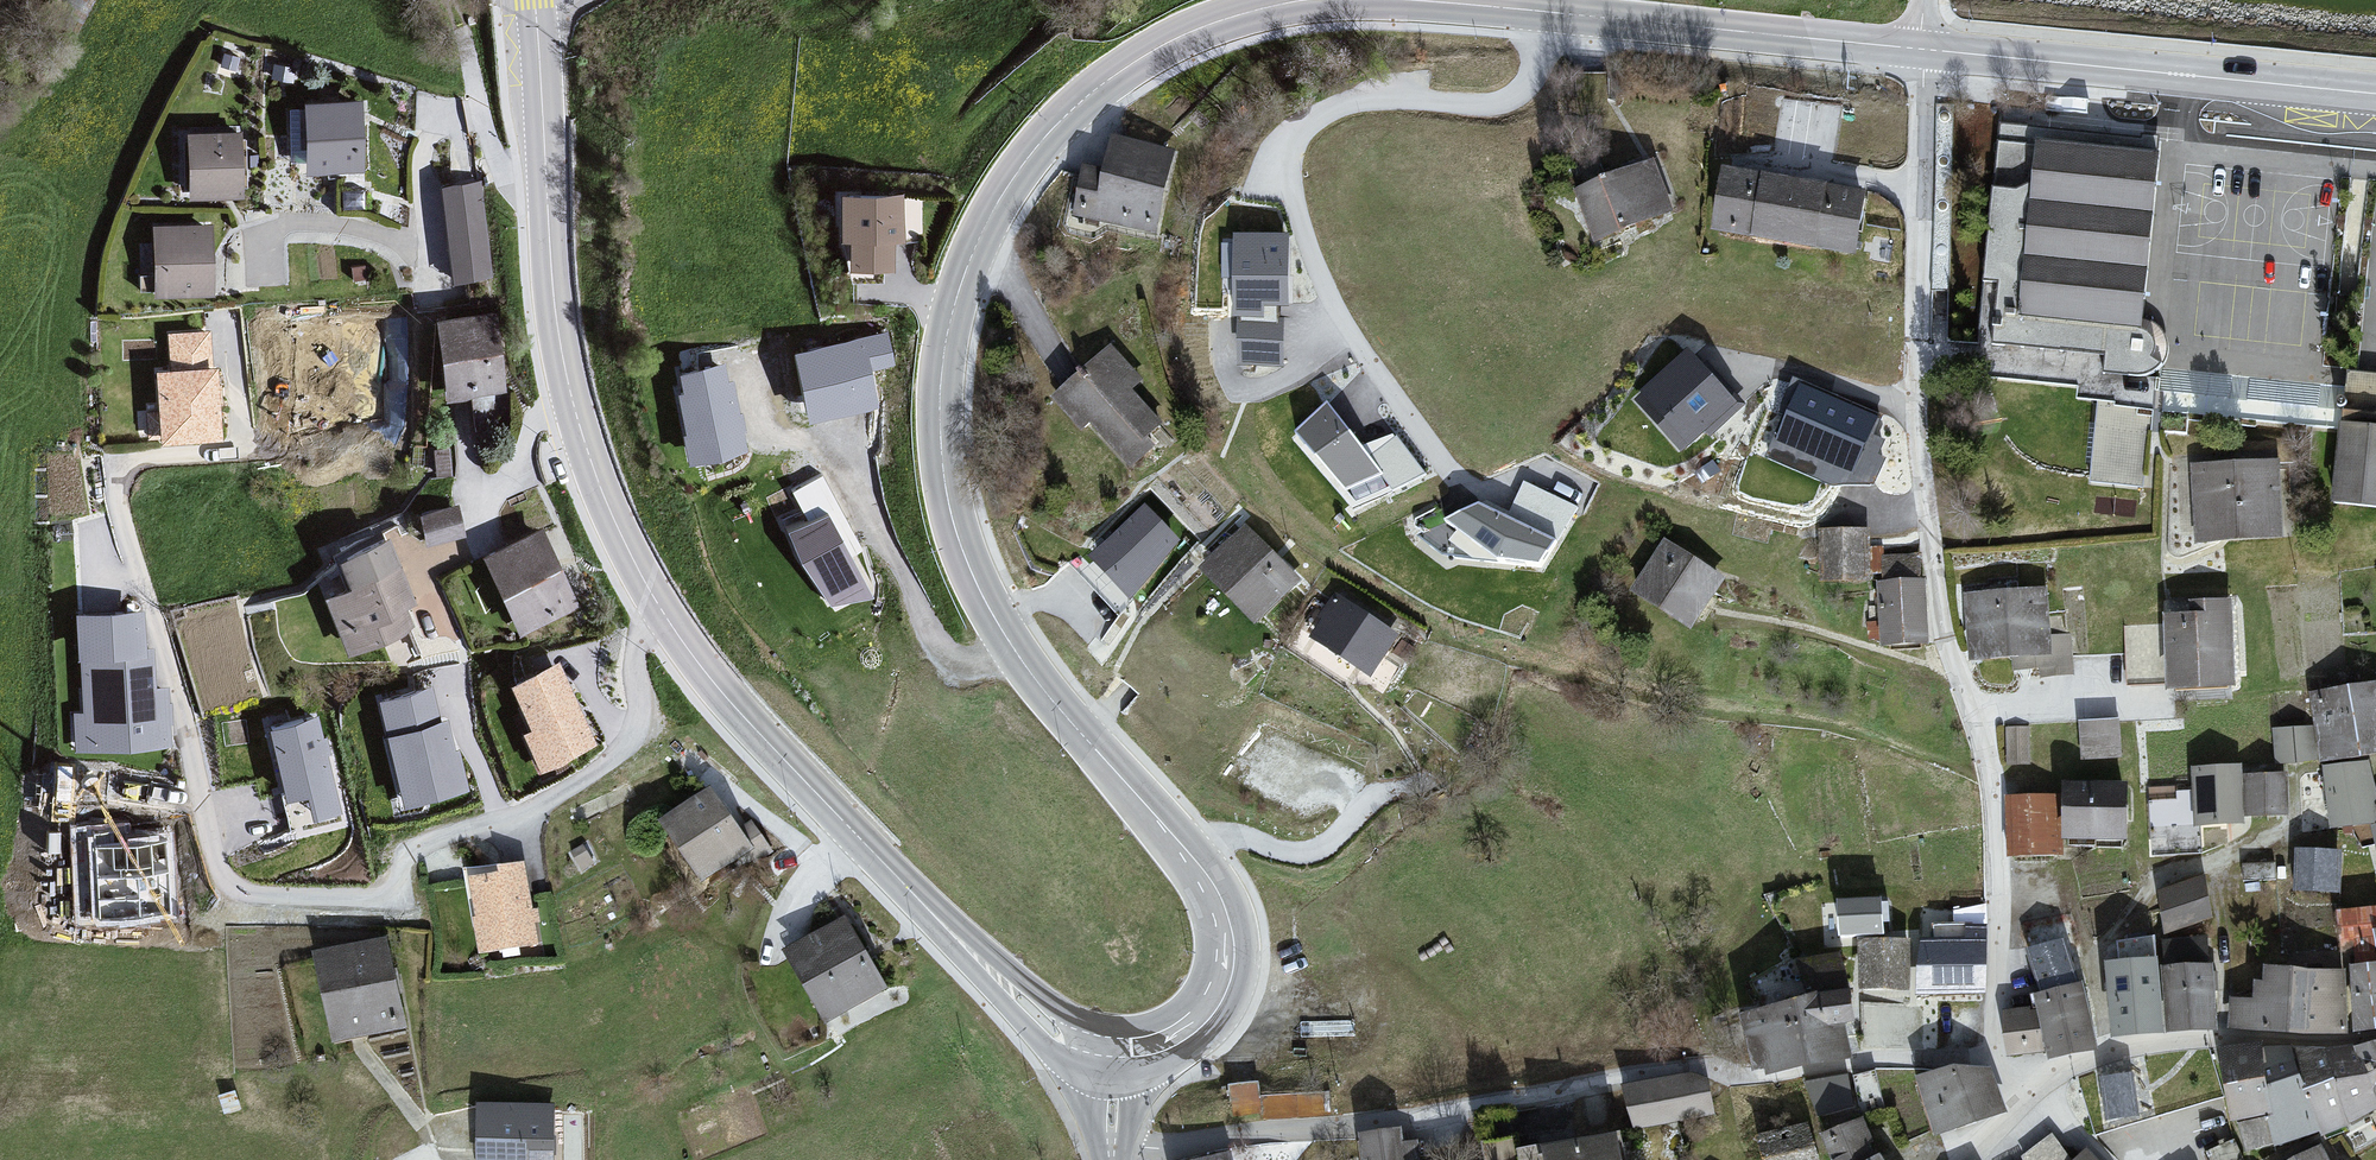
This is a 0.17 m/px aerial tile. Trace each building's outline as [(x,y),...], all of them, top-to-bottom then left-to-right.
[(357,103),(299,105),(303,176),(362,174),(357,103)] [(2163,139),(2002,130),(1983,347),(2109,359),(2107,379),(2146,379),(2154,376),(2160,372),(2165,364),(2166,353),(2166,345),(2162,336),(2156,327),(2150,325),(2163,139)] [(244,135),(187,134),(188,201),(242,200),(244,135)] [(1157,236),(1175,156),(1116,141),(1108,178),(1081,172),(1071,223),(1157,236)] [(1650,163),(1573,196),(1597,246),(1676,215),(1650,163)] [(1867,195),(1727,169),(1720,234),(1858,258),(1867,195)] [(480,179),(432,187),(443,285),(491,277),(480,179)] [(906,198),(842,200),(846,277),(902,284),(906,198)] [(210,226),(150,228),(153,298),(207,297),(210,226)] [(1289,245),(1236,245),(1235,332),(1242,332),(1279,332),(1279,328),(1279,317),(1289,317),(1289,245)] [(494,312),(431,321),(440,400),(501,389),(494,312)] [(1279,332),(1242,332),(1243,374),(1283,374),(1282,328),(1279,328),(1279,332)] [(213,331),(167,335),(163,448),(222,443),(213,331)] [(897,365),(888,333),(797,355),(811,426),(880,410),(874,373),(897,365)] [(1109,350),(1057,400),(1137,470),(1174,440),(1136,393),(1146,382),(1109,350)] [(1691,363),(1642,405),(1685,454),(1734,412),(1691,363)] [(722,367),(680,375),(690,467),(752,456),(722,367)] [(1880,414),(1798,385),(1778,440),(1852,472),(1880,414)] [(1368,453),(1327,401),(1291,435),(1355,505),(1424,473),(1398,437),(1368,453)] [(2151,416),(2095,403),(2089,483),(2146,490),(2151,416)] [(2348,423),(2336,507),(2375,513),(2375,428),(2348,423)] [(2287,461),(2195,467),(2201,542),(2294,545),(2287,461)] [(872,576),(821,476),(791,493),(812,525),(786,534),(831,606),(876,600),(872,576)] [(1479,503),(1443,516),(1455,529),(1450,542),(1474,560),(1542,569),(1578,506),(1524,484),(1511,512),(1479,503)] [(459,501),(418,507),(424,539),(464,532),(459,501)] [(1179,542),(1144,503),(1072,566),(1121,615),(1179,542)] [(1820,515),(1821,591),(1872,591),(1872,583),(1880,582),(1879,559),(1881,551),(1870,551),(1870,514),(1820,515)] [(539,527),(482,552),(515,631),(575,604),(539,527)] [(1248,528),(1201,571),(1259,628),(1308,580),(1248,528)] [(387,533),(337,552),(348,584),(323,597),(347,649),(421,623),(387,533)] [(1732,584),(1670,541),(1631,593),(1698,637),(1732,584)] [(1880,582),(1884,660),(1930,658),(1925,557),(1879,559),(1880,582)] [(2046,590),(1967,599),(1977,663),(2060,653),(2046,590)] [(1313,639),(1376,680),(1401,638),(1343,595),(1313,639)] [(2199,615),(2173,617),(2180,693),(2245,698),(2237,603),(2199,603),(2199,615)] [(143,607),(81,618),(79,754),(175,751),(143,607)] [(556,662),(511,679),(530,724),(522,729),(538,765),(596,741),(556,662)] [(472,797),(432,687),(385,700),(406,813),(472,797)] [(2354,689),(2369,757),(2375,755),(2375,687),(2354,689)] [(2311,697),(2317,728),(2322,747),(2326,763),(2369,757),(2354,689),(2311,697)] [(320,716),(267,729),(295,842),(348,828),(320,716)] [(2125,724),(2080,721),(2081,760),(2125,759),(2125,724)] [(2317,728),(2271,733),(2275,762),(2326,763),(2322,747),(2317,728)] [(2027,732),(2004,733),(2006,769),(2030,769),(2027,732)] [(2244,764),(2196,768),(2202,826),(2249,825),(2245,775),(2244,764)] [(2323,767),(2332,829),(2373,828),(2375,838),(2375,790),(2369,766),(2323,767)] [(2294,775),(2245,775),(2249,825),(2296,820),(2294,775)] [(2135,786),(2068,784),(2072,846),(2134,847),(2135,786)] [(2148,790),(2150,855),(2199,858),(2191,791),(2148,790)] [(712,793),(664,825),(702,884),(757,849),(712,793)] [(2062,796),(2004,797),(2009,866),(2066,859),(2062,796)] [(2345,853),(2295,850),(2294,893),(2344,897),(2345,853)] [(469,880),(479,957),(539,949),(527,860),(497,865),(500,877),(469,880)] [(2205,873),(2156,888),(2168,929),(2218,914),(2205,873)] [(1882,897),(1837,898),(1838,936),(1885,934),(1882,897)] [(835,1026),(888,992),(846,918),(785,955),(835,1026)] [(1913,942),(1858,944),(1861,992),(1916,996),(1913,942)] [(2103,1057),(2071,944),(2029,956),(2062,1065),(2103,1057)] [(386,945),(317,958),(335,1046),(405,1036),(386,945)] [(1989,946),(1924,946),(1922,995),(1993,995),(1989,946)] [(2172,963),(2109,962),(2113,1042),(2173,1039),(2172,963)] [(2217,969),(2172,963),(2173,1039),(2223,1037),(2217,969)] [(2353,1035),(2347,974),(2239,967),(2235,1033),(2353,1035)] [(2358,971),(2347,974),(2353,1035),(2375,1033),(2375,967),(2358,971)] [(1821,992),(1743,1014),(1754,1067),(1765,1065),(1767,1072),(1850,1055),(1843,1022),(1852,1020),(1846,988),(1821,992)] [(2006,1012),(2009,1057),(2032,1058),(2020,1013),(2006,1012)] [(2375,1091),(2375,1045),(2359,1049),(2375,1091)] [(2297,1054),(2324,1132),(2330,1147),(2375,1113),(2375,1091),(2359,1049),(2297,1054)] [(2267,1053),(2221,1052),(2247,1154),(2283,1146),(2267,1053)] [(2297,1054),(2267,1053),(2283,1146),(2324,1132),(2297,1054)] [(2101,1075),(2106,1124),(2141,1120),(2136,1072),(2101,1075)] [(1327,1086),(1261,1088),(1261,1078),(1231,1079),(1232,1113),(1328,1110),(1327,1086)] [(1703,1078),(1621,1090),(1630,1131),(1711,1120),(1703,1078)] [(1996,1080),(1918,1082),(1942,1134),(2007,1107),(1996,1080)] [(478,1103),(476,1159),(554,1159),(555,1104),(478,1103)] [(1866,1124),(1826,1136),(1833,1159),(1878,1159),(1866,1124)] [(1756,1138),(1762,1159),(1819,1159),(1810,1127),(1756,1138)] [(1356,1135),(1360,1159),(1412,1159),(1409,1133),(1356,1135)] [(2022,1159),(2070,1159),(2053,1139),(2022,1159)] [(1546,1152),(1548,1159),(1628,1159),(1624,1140),(1546,1152)] [(2288,1159),(2331,1159),(2321,1144),(2288,1159)] [(1188,1159),(1241,1159),(1239,1150),(1188,1159)]
